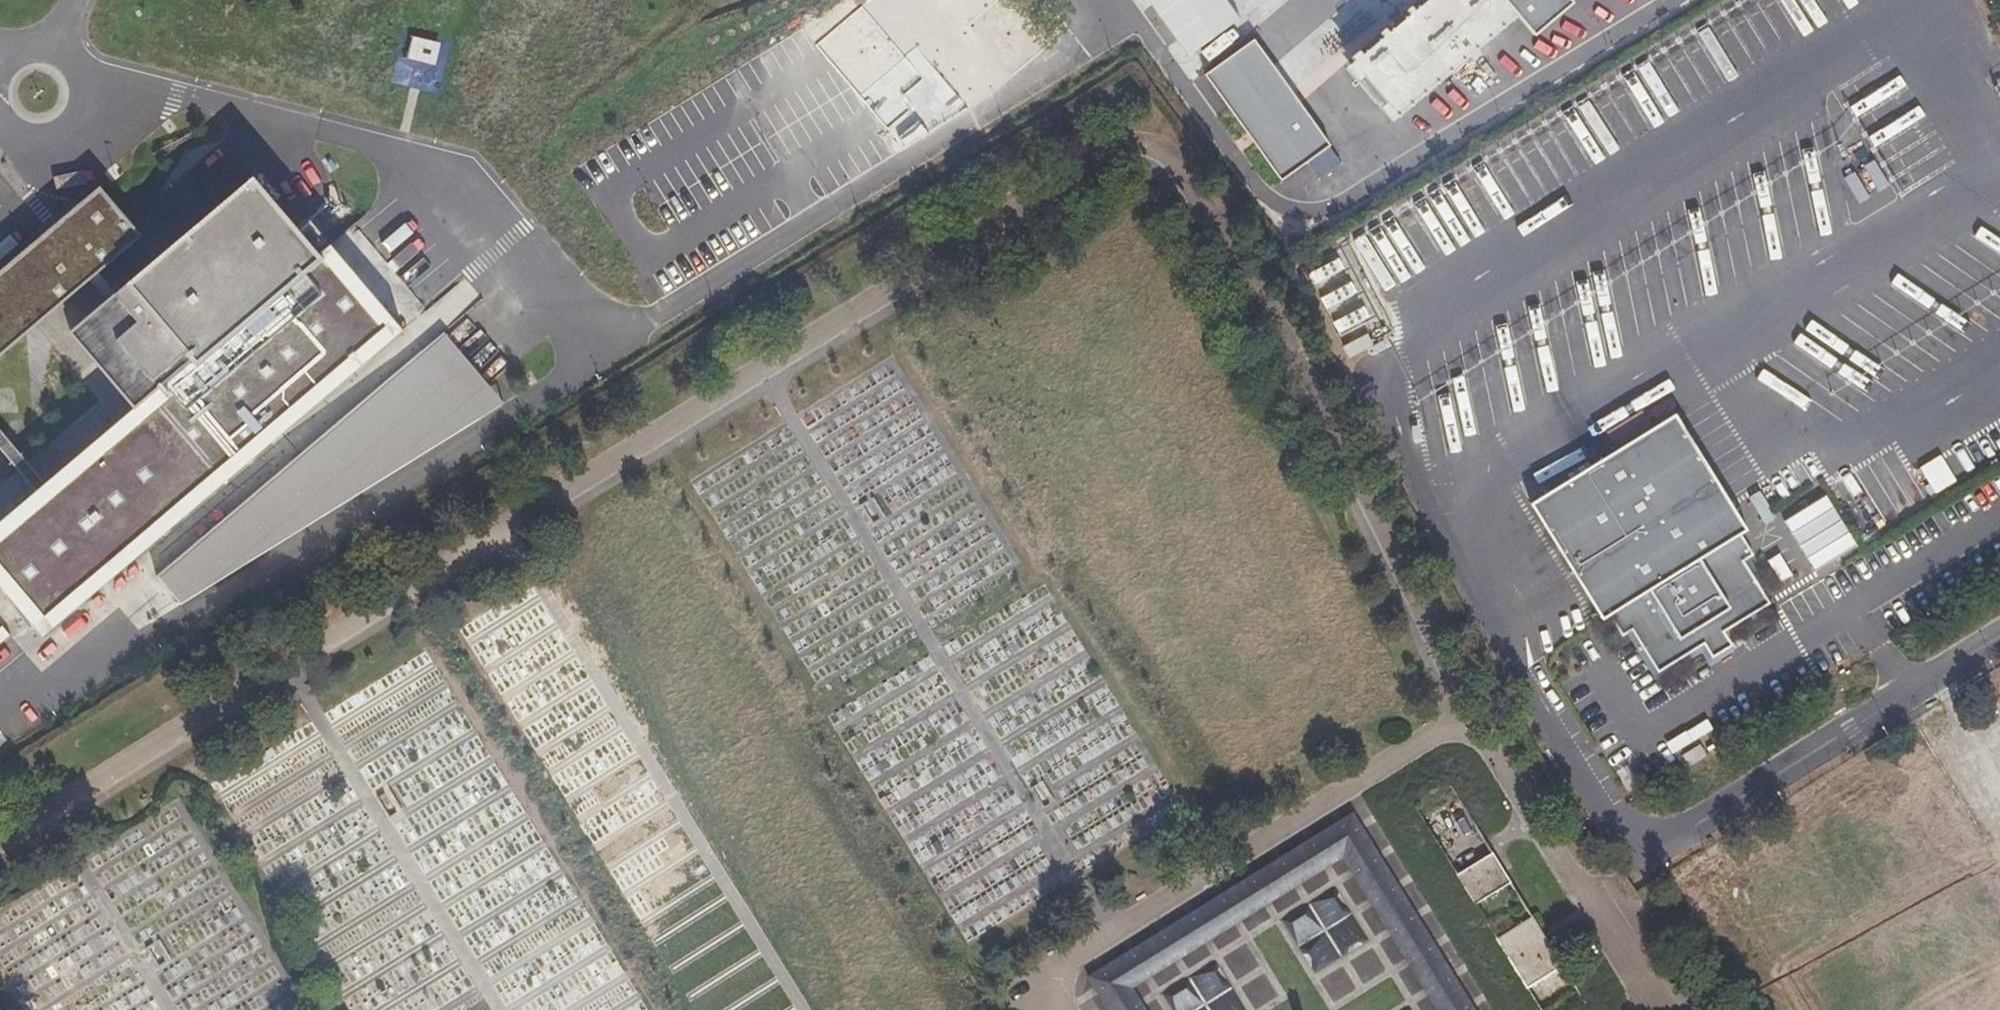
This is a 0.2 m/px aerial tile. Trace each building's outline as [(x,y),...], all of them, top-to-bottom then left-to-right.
[(1359,71),(1398,122),(1523,18),(1540,34),(1575,4),(1571,0),(1441,0),(1359,71)] [(1172,75),(1196,57),(1172,25),(1148,43),(1172,75)] [(412,52),(398,49),(391,84),(437,93),(447,44),(415,38),(412,52)] [(1332,145),(1254,40),(1205,76),(1283,181),(1332,145)] [(0,256),(0,343),(57,292),(74,312),(38,344),(104,419),(42,475),(32,484),(0,512),(0,637),(14,653),(372,334),(296,247),(285,256),(220,182),(84,303),(66,283),(109,245),(67,196),(0,256)] [(389,354),(448,423),(473,407),(412,335),(389,354)] [(448,423),(389,354),(126,589),(150,619),(448,423)] [(1671,414),(1526,505),(1599,620),(1606,616),(1618,638),(1628,632),(1655,674),(1700,645),(1709,660),(1725,650),(1716,636),(1766,605),(1740,563),(1749,557),(1737,535),(1744,530),(1671,414)] [(0,429),(0,447),(32,484),(42,475),(0,429)] [(1787,496),(1809,483),(1798,463),(1775,476),(1787,496)] [(1760,520),(1771,514),(1758,490),(1747,495),(1760,520)] [(1684,767),(1704,756),(1689,728),(1669,739),(1684,767)] [(1083,969),(1107,1009),(1466,1009),(1346,808),(1083,969)] [(1468,846),(1445,861),(1452,871),(1475,856),(1468,846)] [(1452,870),(1466,902),(1506,884),(1491,852),(1452,870)] [(1527,916),(1493,934),(1521,987),(1555,969),(1527,916)]
